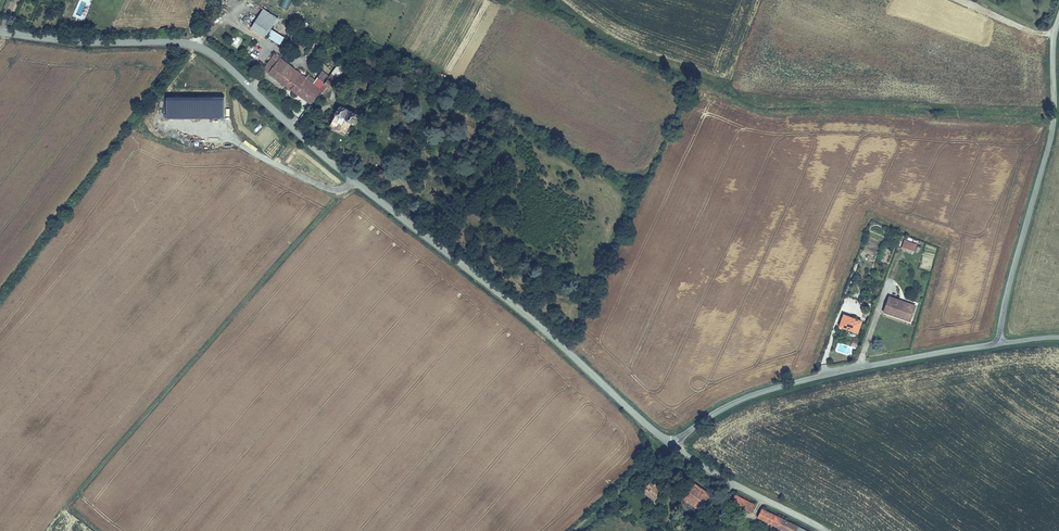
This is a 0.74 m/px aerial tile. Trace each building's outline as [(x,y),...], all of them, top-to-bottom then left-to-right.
[(291,0),(281,0),(279,5),(286,9),(291,0)] [(262,10),(251,29),(264,37),(265,35),(278,43),(282,37),(269,29),(275,17),(262,10)] [(362,40),(354,35),(349,44),(355,47),(362,40)] [(340,39),(333,50),(335,51),(343,41),(340,39)] [(265,70),(268,73),(280,58),(273,52),(263,64),(267,67),(265,70)] [(280,58),(268,73),(276,79),(288,64),(280,58)] [(338,62),(330,73),(336,77),(345,65),(339,61),(338,62)] [(288,64),(276,79),(292,91),(303,76),(288,64)] [(321,70),(318,73),(325,79),(328,75),(321,70)] [(303,76),(292,91),(307,104),(318,88),(325,79),(318,73),(314,79),(312,77),(309,81),(303,76)] [(328,75),(318,88),(324,93),(336,77),(330,73),(328,75)] [(346,133),(356,111),(338,102),(333,112),(330,110),(326,118),(329,120),(327,123),(346,133)] [(256,132),(263,126),(260,123),(254,129),(256,132)] [(913,245),(899,243),(897,251),(903,252),(903,251),(911,252),(913,245)] [(887,298),(881,313),(908,323),(913,306),(887,298)] [(858,324),(840,318),(835,332),(853,339),(858,324)] [(668,491),(654,479),(651,483),(649,482),(644,487),(656,498),(663,492),(666,495),(668,491)] [(699,509),(711,493),(695,481),(683,498),(699,509)] [(756,503),(735,493),(730,501),(752,512),(756,503)] [(799,524),(763,506),(758,516),(788,530),(795,530),(799,524)]
